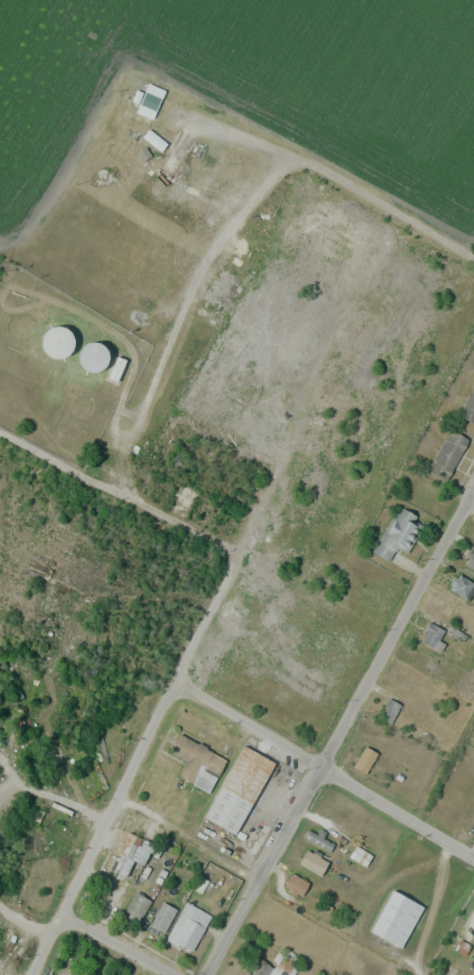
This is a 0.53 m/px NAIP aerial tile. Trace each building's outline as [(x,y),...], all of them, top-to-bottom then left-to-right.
[(68,356),(68,328),(48,327),(48,355),(68,356)] [(111,359),(95,339),(76,354),(91,374),(111,359)] [(459,415),(473,423),(473,385),(459,415)] [(469,439),(451,429),(428,471),(446,480),(469,439)] [(408,552),(422,525),(414,521),(417,515),(398,505),(372,552),(389,561),(397,546),(408,552)] [(473,551),(465,563),(473,569),(473,551)] [(473,583),(458,574),(449,590),(466,598),(473,583)] [(444,629),(428,622),(419,642),(440,651),(444,643),(439,640),(444,629)] [(402,705),(390,698),(379,716),(391,723),(402,705)] [(169,751),(186,761),(178,776),(208,793),(227,760),(179,733),(169,751)] [(378,752),(365,745),(353,767),(366,774),(378,752)] [(205,821),(244,751),(274,768),(235,838),(205,821)] [(304,838),(330,850),(334,843),(308,830),(304,838)] [(126,876),(133,860),(144,864),(151,847),(125,836),(111,869),(126,876)] [(372,856),(357,846),(350,857),(365,866),(372,856)] [(329,863),(309,848),(299,861),(319,876),(329,863)] [(284,886),(301,897),(309,883),(292,872),(284,886)] [(151,900),(136,891),(124,911),(139,920),(151,900)] [(402,951),(373,934),(395,895),(424,912),(402,951)] [(149,925),(163,933),(176,909),(163,902),(149,925)] [(192,952),(211,915),(185,902),(166,939),(192,952)] [(281,971),(259,956),(246,974),(279,974),(281,971)]
